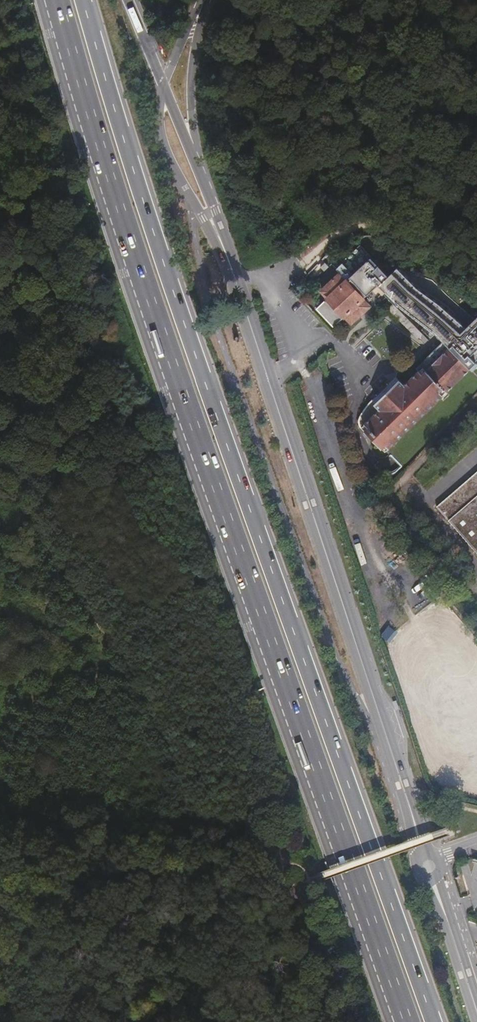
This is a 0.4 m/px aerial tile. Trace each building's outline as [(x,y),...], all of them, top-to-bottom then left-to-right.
[(409,276),(408,277),(405,280),(450,319),(467,299),(422,262),(409,276)] [(333,306),(322,318),(339,337),(350,327),(358,335),(376,316),(344,284),(328,299),(333,306)] [(467,299),(450,319),(452,321),(448,325),(470,345),(476,338),(476,307),(467,299)] [(445,351),(423,373),(419,377),(415,374),(399,389),(395,386),(373,408),(368,404),(365,406),(362,409),(360,413),(358,417),(357,421),(357,425),(358,429),(358,430),(380,449),(384,446),(388,450),(466,372),(445,351)] [(320,379),(314,381),(322,398),(327,395),(320,379)] [(330,424),(334,440),(340,438),(336,422),(330,424)] [(437,507),(476,554),(476,473),(437,507)] [(379,637),(387,644),(396,633),(387,627),(379,637)]
